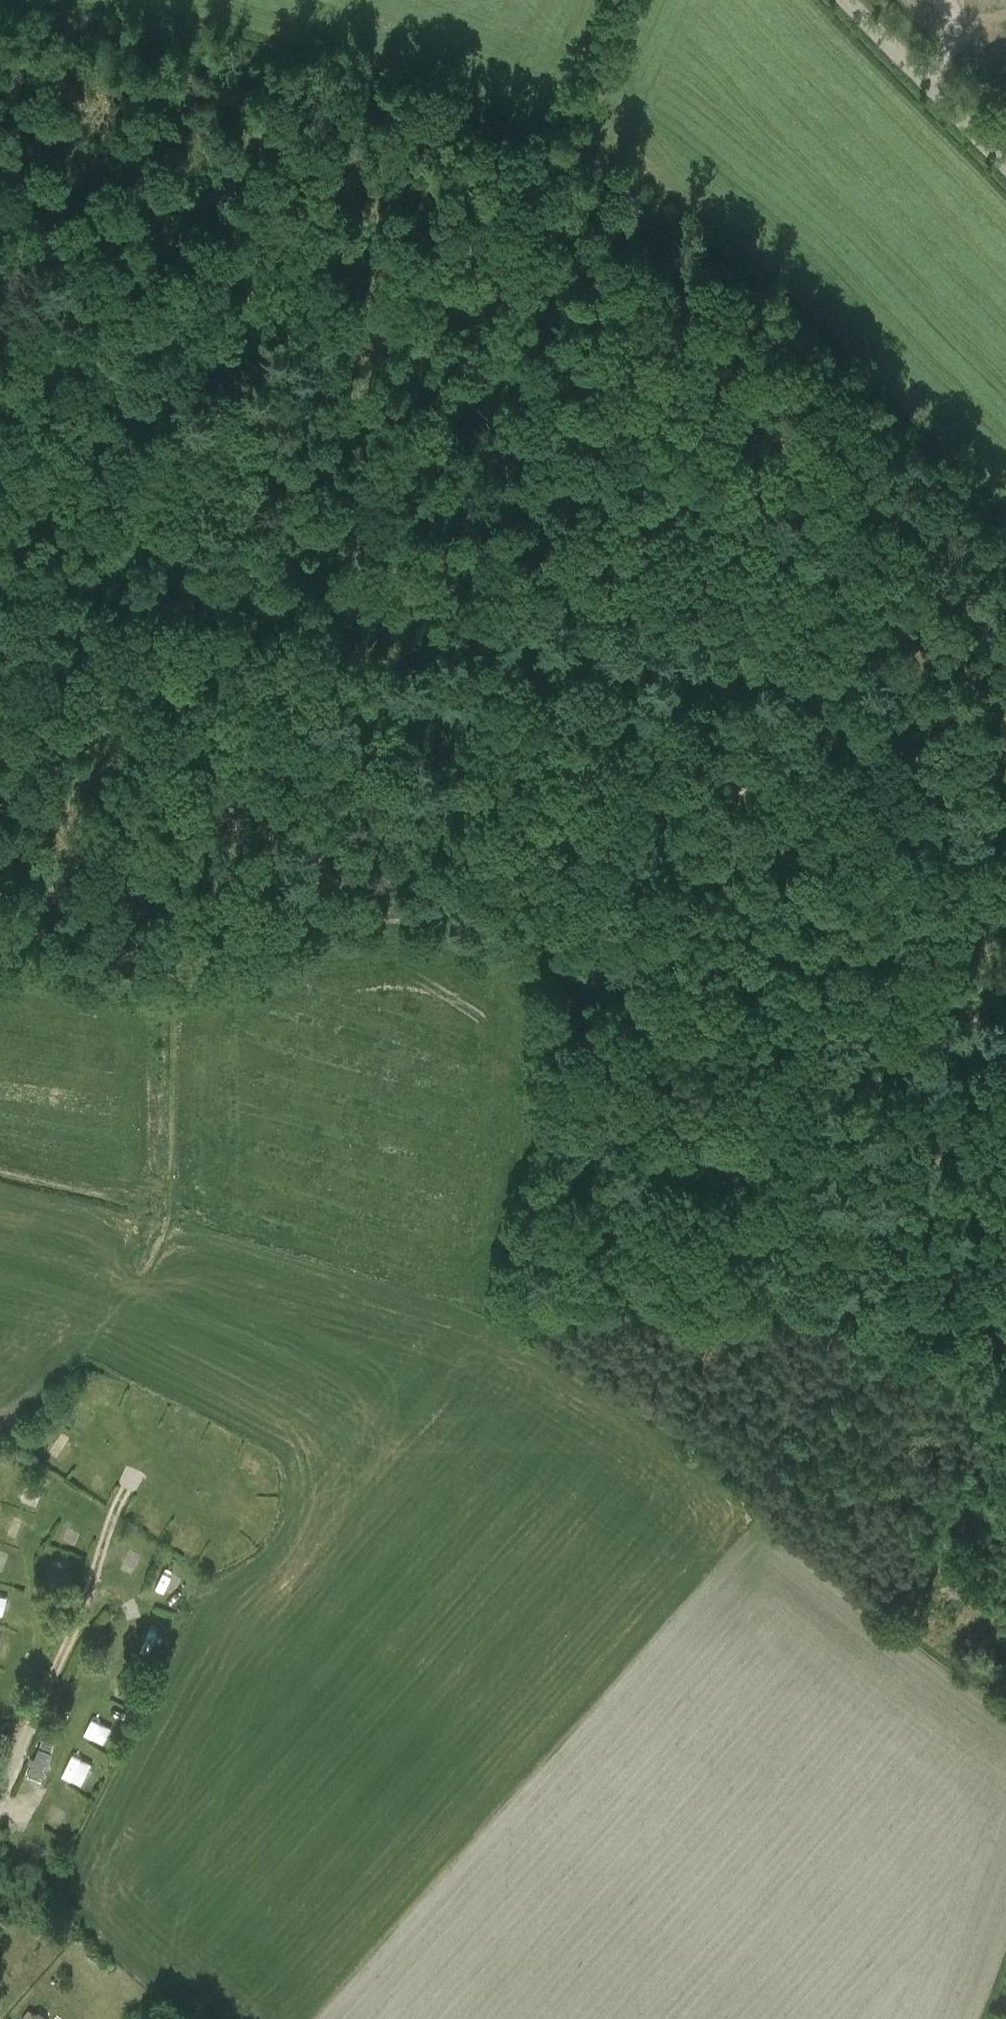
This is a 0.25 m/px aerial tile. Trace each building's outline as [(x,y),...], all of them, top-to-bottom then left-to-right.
[(63,1462),(77,1442),(59,1429),(45,1449),(63,1462)] [(6,1615),(11,1595),(0,1592),(0,1614),(6,1615)] [(66,1777),(88,1782),(95,1758),(73,1752),(66,1777)] [(38,2010),(30,2012),(25,2018),(26,2018),(47,2018),(46,2014),(38,2010)]
